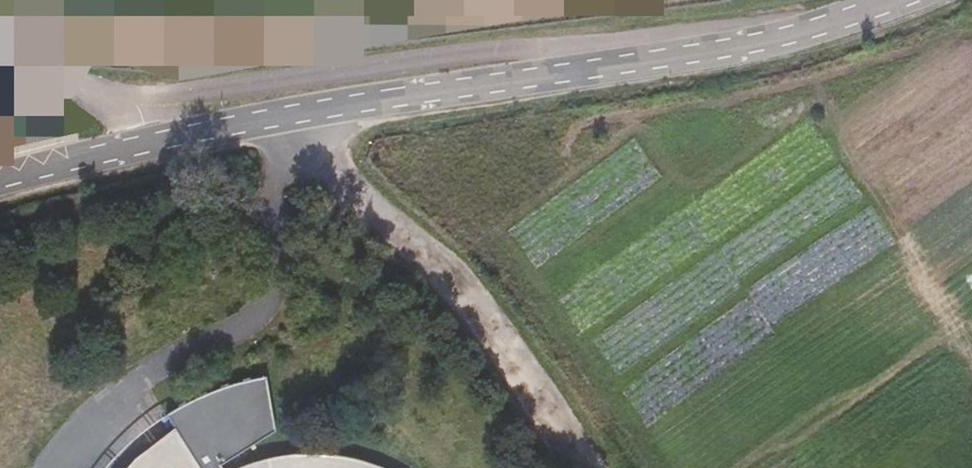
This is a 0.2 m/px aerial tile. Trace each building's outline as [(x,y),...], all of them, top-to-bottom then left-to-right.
[(166,426),(193,467),(226,467),(224,464),(281,436),(271,383),(232,394),(207,403),(166,426)] [(166,426),(125,457),(115,467),(193,467),(166,426)] [(340,459),(293,457),(253,465),(246,467),(366,467),(340,459)]
